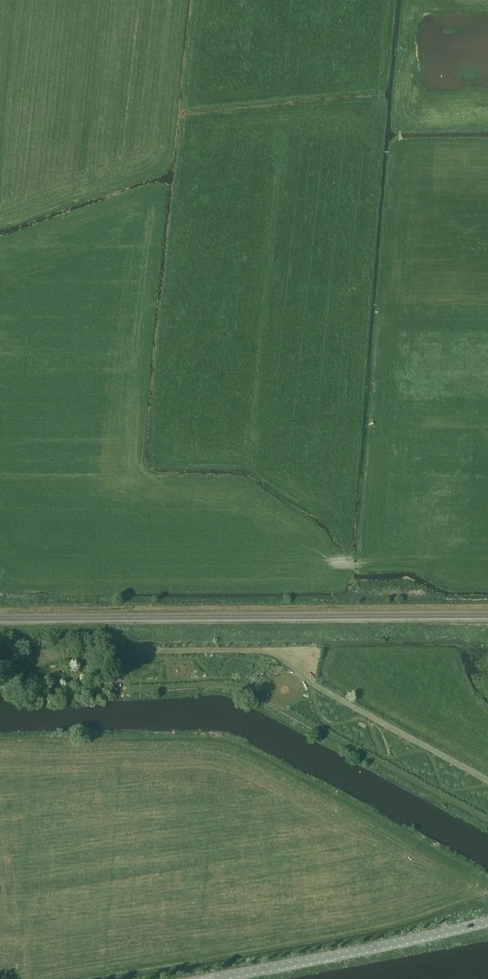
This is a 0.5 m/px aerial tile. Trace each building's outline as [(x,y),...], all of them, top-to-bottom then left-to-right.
[(31,686),(30,675),(19,675),(20,687),(31,686)]
